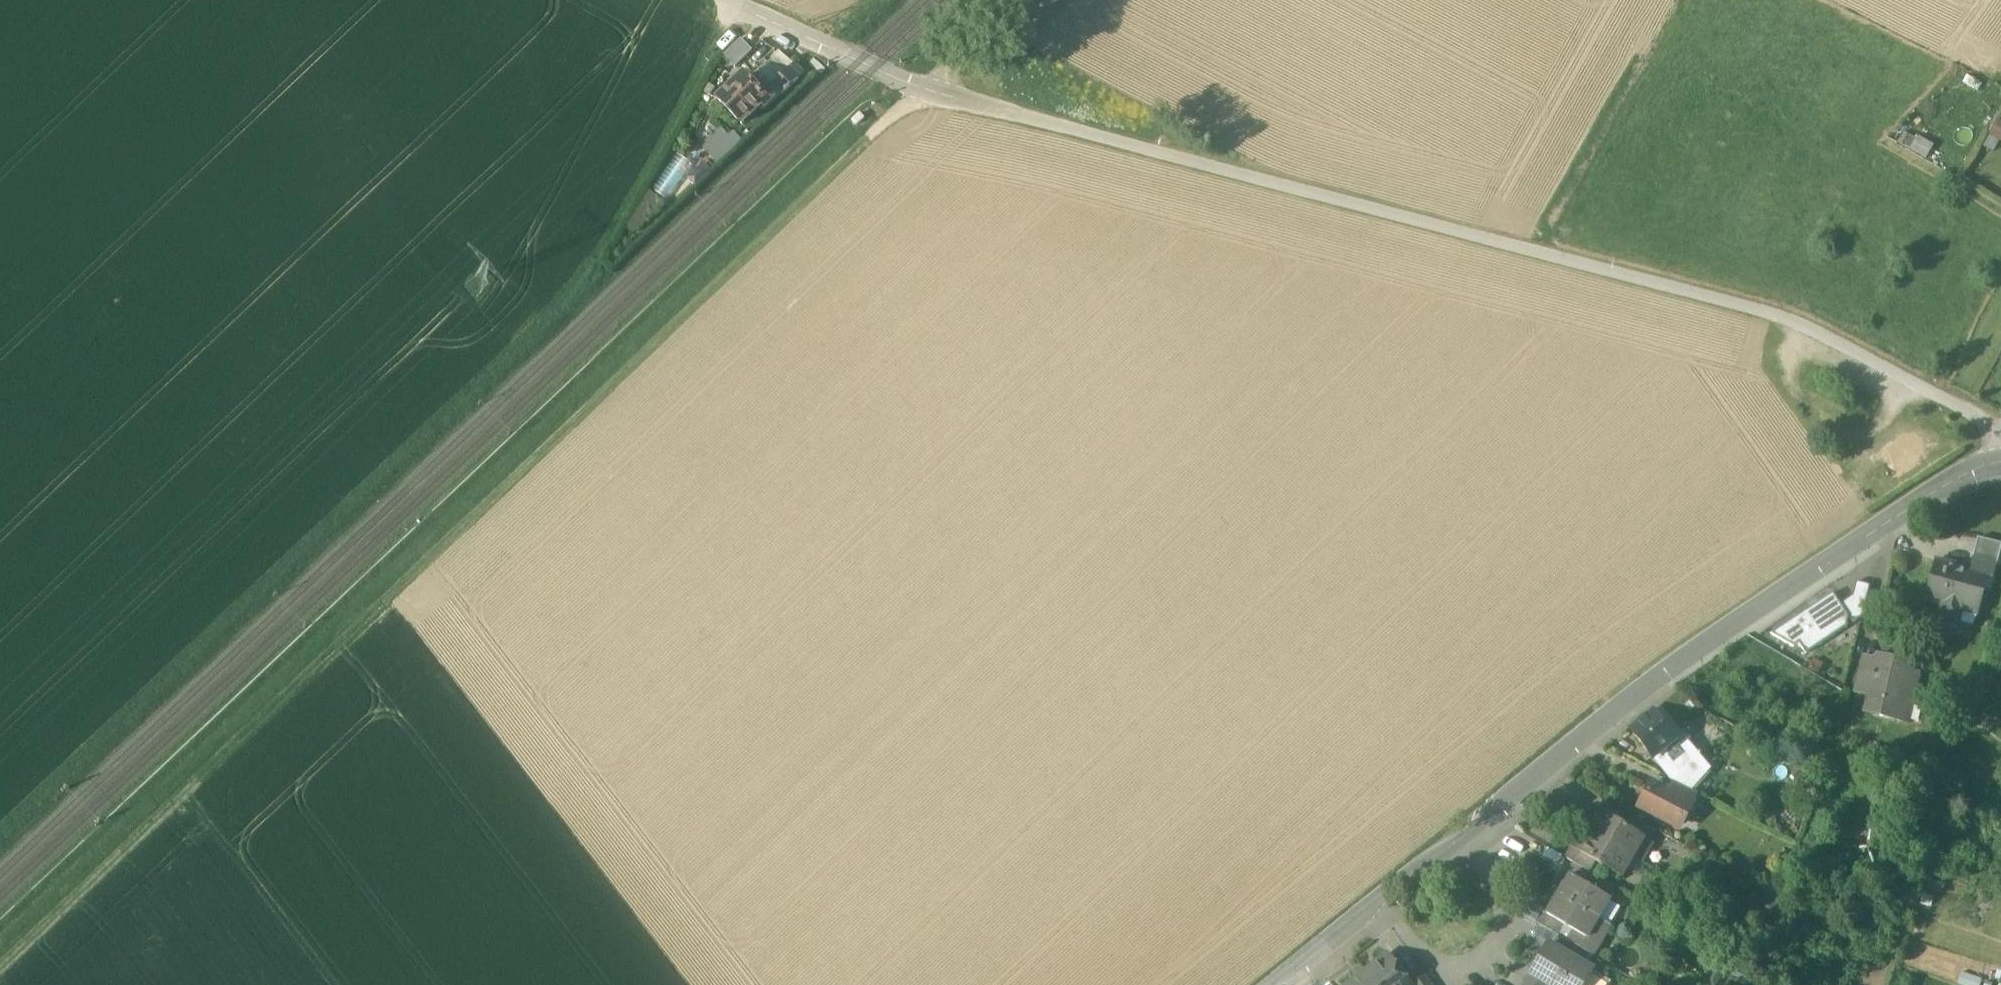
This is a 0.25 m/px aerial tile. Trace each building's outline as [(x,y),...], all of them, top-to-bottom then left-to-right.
[(736,68),(753,52),(742,41),(725,58),(736,68)] [(783,58),(763,76),(773,86),(796,65),(783,58)] [(796,65),(773,86),(783,98),(801,82),(799,79),(803,74),(796,65)] [(762,107),(766,111),(776,102),(752,77),(748,81),(768,102),(762,107)] [(748,81),(745,78),(720,102),(742,126),(762,107),(768,102),(748,81)] [(1990,134),(2000,140),(2000,119),(1998,117),(1990,134)] [(725,125),(704,148),(724,165),(745,143),(725,125)] [(1930,154),(1934,142),(1907,135),(1903,147),(1930,154)] [(1978,539),(1970,571),(1989,576),(1990,574),(1995,575),(2000,551),(2000,545),(1978,539)] [(1970,571),(1963,569),(1964,567),(1951,564),(1951,566),(1935,561),(1925,601),(1941,605),(1939,614),(1958,620),(1961,611),(1979,615),(1989,576),(1970,571)] [(1855,597),(1840,606),(1851,622),(1863,615),(1870,587),(1858,583),(1855,597)] [(1799,641),(1807,652),(1851,622),(1840,606),(1833,595),(1771,634),(1794,645),(1799,641)] [(1899,662),(1879,657),(1878,661),(1878,662),(1870,696),(1883,699),(1883,700),(1884,701),(1880,716),(1907,722),(1918,675),(1897,670),(1899,662)] [(1878,661),(1865,658),(1856,693),(1870,696),(1878,662),(1878,661)] [(1700,705),(1679,693),(1661,708),(1676,726),(1700,705)] [(1677,741),(1654,713),(1632,730),(1654,759),(1677,741)] [(1688,742),(1682,747),(1677,741),(1654,759),(1672,781),(1675,782),(1691,790),(1711,769),(1688,742)] [(1691,790),(1675,782),(1670,793),(1692,804),(1697,793),(1691,790)] [(1670,793),(1652,784),(1640,807),(1668,821),(1670,817),(1683,824),(1693,805),(1692,804),(1670,793)] [(1626,826),(1603,813),(1592,832),(1633,857),(1644,838),(1626,826)] [(1656,831),(1632,816),(1626,826),(1644,838),(1650,841),(1656,831)] [(1633,857),(1592,832),(1580,851),(1580,853),(1595,862),(1621,877),(1633,857)] [(1644,838),(1633,857),(1641,862),(1653,843),(1650,841),(1644,838)] [(1595,862),(1580,853),(1580,851),(1574,847),(1567,859),(1573,863),(1589,872),(1595,862)] [(1589,872),(1573,863),(1567,873),(1571,875),(1587,885),(1593,875),(1589,872)] [(1587,885),(1571,875),(1560,895),(1599,919),(1611,899),(1587,885)] [(1599,919),(1560,895),(1548,915),(1565,925),(1559,936),(1592,956),(1595,957),(1613,927),(1599,919)] [(1548,915),(1544,913),(1538,923),(1558,935),(1559,936),(1565,925),(1548,915)] [(1559,936),(1558,935),(1551,947),(1584,967),(1592,956),(1559,936)] [(1549,946),(1548,948),(1550,949),(1542,961),(1539,960),(1532,972),(1525,984),(1527,984),(1550,984),(1551,984),(1584,984),(1592,972),(1584,967),(1551,947),(1549,946)] [(1388,954),(1366,971),(1376,984),(1412,984),(1388,954)] [(1366,971),(1348,984),(1376,984),(1366,971)] [(1592,972),(1584,984),(1608,984),(1610,983),(1592,972)] [(1412,983),(1414,984),(1431,984),(1424,975),(1412,983)]
